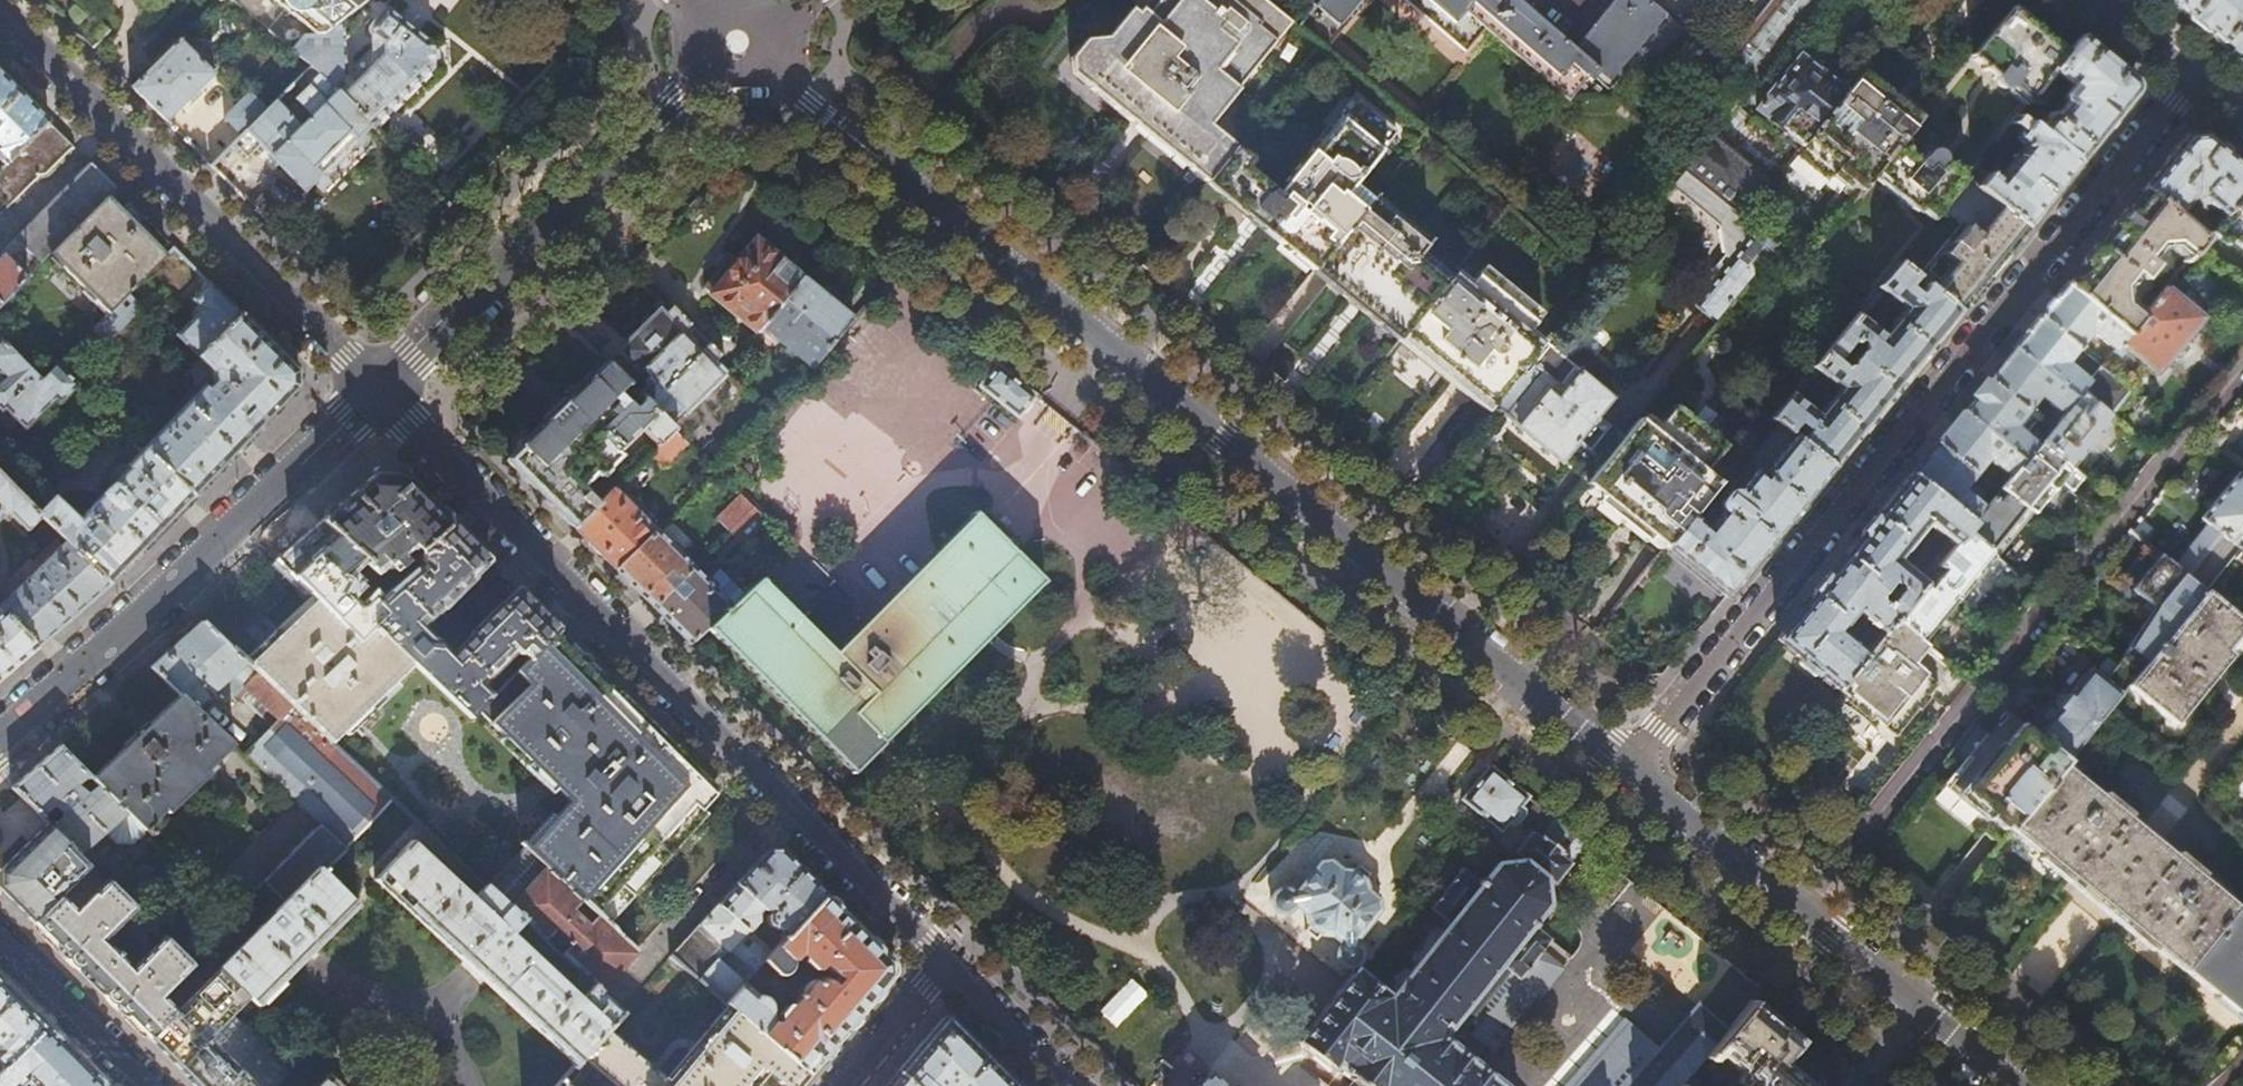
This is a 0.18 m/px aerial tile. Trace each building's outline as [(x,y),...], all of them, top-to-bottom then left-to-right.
[(93,47),(111,29),(82,0),(46,0),(93,47)] [(368,0),(236,0),(294,49),(305,36),(325,34),(345,18),(368,0)] [(1289,22),(1262,0),(1177,0),(1159,22),(1153,18),(1151,20),(1235,89),(1289,22)] [(1293,25),(1326,51),(1370,0),(1314,0),(1293,25)] [(1684,29),(1660,9),(1649,0),(1615,0),(1574,47),(1519,0),(1409,0),(1467,50),(1487,28),(1569,99),(1596,68),(1610,80),(1619,71),(1624,75),(1660,57),(1684,29)] [(1722,60),(1754,86),(1823,0),(1770,0),(1722,60)] [(2222,43),(2242,17),(2242,2),(2242,0),(2175,0),(2175,5),(2195,21),(2222,43)] [(2013,8),(1972,57),(1997,77),(1997,80),(1998,83),(2000,86),(2002,87),(2005,88),(2009,87),(2028,103),(2031,98),(2068,53),(2036,27),(2013,8)] [(294,49),(314,66),(338,91),(372,125),(406,92),(433,66),(431,45),(410,27),(392,12),(391,12),(391,11),(390,11),(389,11),(388,11),(387,11),(386,11),(385,12),(370,29),(372,31),(371,66),(356,81),(351,76),(347,74),(345,18),(325,34),(305,36),(294,49)] [(2242,60),(2242,17),(2222,43),(2230,50),(2242,60)] [(1212,177),(1232,154),(1235,150),(1207,127),(1237,91),(1235,89),(1151,20),(1142,31),(1136,26),(1110,56),(1103,50),(1095,50),(1084,63),(1085,74),(1121,104),(1119,107),(1121,109),(1124,106),(1145,123),(1212,178),(1212,177)] [(154,108),(167,121),(216,74),(214,72),(220,67),(216,62),(216,58),(216,56),(215,53),(214,50),(213,48),(211,45),(210,44),(208,42),(206,41),(204,40),(201,39),(199,38),(197,38),(194,38),(192,38),(186,33),(132,86),(154,108)] [(2037,130),(2080,165),(2135,97),(2134,79),(2104,54),(2082,36),(2068,53),(2031,98),(2040,105),(2045,105),(2056,92),(2055,87),(2053,85),(2060,76),(2078,90),(2056,117),(2051,113),(2037,130)] [(1801,143),(1804,145),(1859,78),(1837,60),(1813,41),(1785,76),(1784,75),(1768,95),(1769,96),(1759,109),(1785,130),(1782,134),(1797,146),(1801,143)] [(3,169),(49,122),(23,96),(0,73),(0,166),(3,169)] [(1842,169),(1865,187),(1879,171),(1901,143),(1918,123),(1911,118),(1904,126),(1901,124),(1906,118),(1891,107),(1897,99),(1884,89),(1863,73),(1859,78),(1804,145),(1838,173),(1842,169)] [(269,110),(234,144),(247,157),(261,144),(282,167),(305,190),(335,161),(372,125),(338,91),(327,102),(311,85),(297,99),(313,115),(303,126),(278,101),(269,110)] [(212,131),(229,149),(234,144),(269,110),(251,92),(212,131)] [(1320,265),(1372,202),(1349,183),(1355,177),(1360,180),(1400,133),(1360,101),(1281,195),(1232,154),(1212,177),(1240,200),(1260,216),(1320,265)] [(74,147),(65,139),(49,122),(3,169),(0,172),(0,222),(74,147)] [(1977,165),(1966,179),(2027,229),(2080,165),(2037,130),(2029,123),(2017,138),(2026,145),(1998,179),(1990,172),(1988,174),(1977,165)] [(2012,123),(2007,128),(2013,133),(2017,127),(2012,123)] [(1747,215),(1776,180),(1757,165),(1756,166),(1753,166),(1753,165),(1753,164),(1753,163),(1753,162),(1752,162),(1752,161),(1751,161),(1751,160),(1751,159),(1750,159),(1749,158),(1748,157),(1747,157),(1746,156),(1745,156),(1744,156),(1743,156),(1741,156),(1740,153),(1741,152),(1717,132),(1692,162),(1688,167),(1747,215)] [(2224,154),(2204,137),(2188,138),(2145,191),(2185,224),(2199,206),(2207,203),(2221,215),(2215,217),(2210,223),(2207,221),(2202,227),(2192,220),(2187,225),(2206,241),(2211,235),(2242,196),(2242,169),(2224,154)] [(1901,143),(1879,171),(1892,182),(1890,185),(1920,210),(1923,207),(1935,217),(1943,207),(1966,179),(1944,161),(1944,159),(1944,156),(1943,153),(1941,151),(1938,149),(1936,148),(1933,148),(1927,155),(1925,155),(1921,159),(1901,143)] [(1684,172),(1688,167),(1692,162),(1685,156),(1676,166),(1684,172)] [(51,255),(107,198),(116,189),(104,177),(91,164),(2,253),(4,255),(0,259),(0,307),(51,255)] [(1718,323),(1783,245),(1747,215),(1688,167),(1684,172),(1675,183),(1682,190),(1679,193),(1731,236),(1735,232),(1741,237),(1690,299),(1718,323)] [(1966,179),(1943,207),(1971,230),(1949,257),(1956,263),(1933,290),(1960,311),(2027,229),(1966,179)] [(2183,268),(2206,241),(2187,225),(2185,224),(2145,191),(2068,285),(2128,335),(2145,315),(2131,303),(2129,290),(2140,278),(2145,282),(2157,267),(2152,262),(2163,250),(2173,249),(2183,256),(2177,263),(2183,268)] [(2211,235),(2227,247),(2231,242),(2242,251),(2242,196),(2211,235)] [(107,198),(51,255),(110,313),(116,307),(167,257),(107,198)] [(1405,335),(1407,334),(1452,278),(1422,253),(1427,247),(1372,202),(1320,265),(1326,271),(1362,300),(1405,335)] [(760,333),(805,278),(803,269),(793,261),(783,261),(774,252),(757,239),(734,266),(728,262),(718,274),(706,288),(760,333)] [(1919,295),(1910,287),(1918,277),(1898,262),(1861,308),(1772,417),(1781,424),(1792,433),(1799,424),(1808,432),(1801,441),(1832,467),(1960,311),(1933,290),(1928,285),(1919,295)] [(1465,381),(1494,405),(1524,369),(1546,342),(1531,329),(1541,316),(1483,269),(1472,282),(1458,271),(1452,278),(1407,334),(1465,381)] [(781,338),(815,367),(854,318),(830,299),(805,278),(760,333),(758,335),(768,344),(777,342),(781,338)] [(2173,294),(2167,289),(2145,315),(2128,335),(2102,367),(2089,383),(2081,393),(2110,417),(2130,391),(2129,390),(2148,367),(2158,374),(2175,352),(2203,319),(2197,314),(2211,298),(2187,278),(2173,294)] [(203,388),(142,449),(143,449),(192,497),(219,470),(272,415),(299,387),(299,372),(273,346),(210,283),(193,299),(203,309),(176,336),(212,371),(213,384),(206,390),(203,388)] [(2128,335),(2068,285),(2042,318),(2079,348),(2102,367),(2128,335)] [(727,373),(717,362),(723,356),(671,303),(644,329),(609,363),(630,384),(647,401),(673,427),(727,373)] [(130,321),(116,307),(110,313),(93,331),(107,344),(130,321)] [(2079,348),(2042,318),(2017,348),(2077,397),(2081,393),(2089,383),(2066,363),(2079,348)] [(107,344),(93,331),(75,349),(89,362),(107,344)] [(57,366),(43,380),(1,339),(0,340),(0,375),(2,377),(0,379),(0,408),(4,411),(7,408),(26,428),(57,398),(61,402),(78,385),(76,384),(57,366)] [(1565,460),(1590,480),(1624,439),(1598,418),(1616,397),(1582,370),(1546,341),(1546,342),(1524,369),(1494,405),(1518,425),(1530,435),(1563,462),(1565,460)] [(2077,397),(2017,348),(1991,380),(2028,411),(2042,395),(2064,413),(2077,397)] [(75,349),(57,366),(76,384),(93,367),(89,362),(75,349)] [(660,447),(677,431),(673,427),(647,401),(638,409),(621,393),(630,384),(609,363),(560,412),(509,463),(519,473),(566,520),(575,529),(599,506),(583,489),(599,474),(603,478),(623,458),(619,454),(643,430),(660,447)] [(1038,396),(999,364),(981,386),(1020,418),(1038,396)] [(2028,411),(1991,380),(1967,410),(1965,412),(2025,462),(2038,446),(2015,427),(2028,411)] [(2098,438),(2113,419),(2110,417),(2081,393),(2077,397),(2064,413),(2040,443),(2072,469),(2086,452),(2087,452),(2093,446),(2099,439),(2098,438)] [(1009,425),(982,405),(963,430),(990,450),(1009,425)] [(1656,429),(1641,418),(1624,439),(1590,480),(1587,483),(1623,511),(1666,547),(1692,515),(1719,482),(1706,471),(1722,450),(1672,410),(1656,429)] [(2025,462),(1965,412),(1940,442),(1978,474),(1990,459),(2012,476),(2025,462)] [(1781,424),(1772,417),(1731,467),(1747,481),(1738,491),(1735,490),(1733,490),(1731,490),(1729,491),(1720,501),(1719,504),(1719,507),(1720,509),(1722,512),(1709,528),(1692,515),(1666,547),(1692,568),(1726,597),(1832,467),(1801,441),(1796,436),(1763,476),(1749,465),(1781,424)] [(669,464),(690,444),(677,431),(660,447),(656,450),(669,464)] [(1978,474),(1940,442),(1914,474),(1974,524),(1986,508),(1964,490),(1978,474)] [(2088,483),(2072,469),(2040,443),(2038,446),(2025,462),(2012,476),(2003,487),(2034,513),(2035,514),(2044,503),(2054,492),(2061,483),(2065,486),(2077,496),(2088,483)] [(51,501),(39,513),(42,516),(66,541),(109,584),(154,537),(192,497),(143,449),(127,465),(126,464),(120,465),(109,476),(109,482),(111,485),(100,495),(102,497),(79,520),(55,497),(51,501)] [(2240,472),(2223,494),(2202,520),(2210,526),(2176,566),(2208,592),(2236,557),(2242,548),(2242,475),(2240,472)] [(376,627),(414,665),(470,717),(478,709),(491,695),(481,685),(483,683),(482,681),(516,648),(529,660),(551,637),(559,630),(531,602),(517,588),(502,603),(500,603),(469,634),(469,635),(450,655),(441,647),(438,641),(432,638),(421,627),(440,609),(443,609),(473,579),(474,575),(489,560),(403,474),(376,473),(322,520),(362,557),(361,558),(365,562),(364,564),(383,583),(409,556),(404,550),(411,543),(417,548),(417,558),(420,561),(379,602),(378,603),(388,615),(376,627)] [(0,517),(10,514),(27,531),(42,516),(39,513),(29,503),(0,474),(0,517)] [(1895,619),(1931,575),(1966,532),(1974,524),(1914,474),(1778,640),(1800,658),(1800,663),(1806,668),(1815,676),(1820,674),(1838,689),(1840,687),(1895,619)] [(2059,495),(2065,486),(2061,483),(2054,492),(2059,495)] [(2034,513),(2003,487),(1986,508),(1974,524),(1966,532),(1997,557),(2017,533),(2034,513)] [(618,571),(658,531),(640,513),(644,509),(631,495),(627,499),(617,488),(599,506),(575,529),(603,556),(618,571)] [(41,490),(29,503),(39,513),(51,501),(41,490)] [(756,508),(743,495),(720,519),(732,531),(756,508)] [(756,508),(732,531),(745,543),(767,520),(756,508)] [(859,632),(855,628),(783,557),(744,595),(733,607),(732,606),(707,630),(712,635),(713,634),(804,725),(855,776),(875,756),(886,745),(885,744),(988,639),(995,632),(1046,580),(1016,551),(977,513),(859,632)] [(360,642),(376,627),(388,615),(378,603),(379,602),(344,574),(361,558),(362,557),(322,520),(277,559),(317,600),(354,637),(360,642)] [(672,545),(658,531),(618,571),(640,594),(655,608),(695,568),(685,558),(688,554),(676,541),(672,545)] [(1961,600),(1997,557),(1966,532),(1931,575),(1961,600)] [(66,541),(0,605),(0,609),(37,647),(72,616),(109,584),(66,541)] [(2123,662),(2141,677),(2209,593),(2208,592),(2176,566),(2148,543),(2120,578),(2111,570),(2106,577),(2102,581),(2132,606),(2149,625),(2142,634),(2123,662)] [(791,550),(783,557),(855,628),(855,620),(855,613),(853,605),(850,599),(846,593),(840,588),(811,558),(805,564),(791,550)] [(2006,564),(1997,557),(1961,600),(1970,607),(1987,586),(2006,564)] [(1679,562),(1668,576),(1695,597),(1706,583),(1679,562)] [(704,578),(695,568),(655,608),(678,632),(692,645),(707,630),(732,606),(733,607),(744,595),(721,570),(713,578),(708,573),(704,578)] [(1946,618),(1961,600),(1931,575),(1895,619),(1926,644),(1946,618)] [(2242,632),(2242,621),(2242,620),(2209,593),(2141,677),(2131,689),(2177,727),(2212,683),(2207,677),(2242,632)] [(252,667),(289,702),(354,637),(317,600),(286,631),(252,667)] [(37,647),(0,609),(0,679),(8,672),(37,647)] [(204,622),(201,624),(197,619),(185,629),(172,640),(177,646),(152,667),(182,695),(196,708),(225,684),(236,695),(234,697),(239,701),(258,718),(266,707),(279,720),(270,729),(247,756),(320,824),(345,849),(393,799),(335,745),(289,702),(252,667),(204,622)] [(1840,687),(1838,689),(1866,712),(1896,736),(1918,709),(1939,684),(1914,662),(1927,645),(1926,644),(1895,619),(1840,687)] [(289,702),(335,745),(414,665),(376,627),(360,642),(354,637),(289,702)] [(569,801),(527,847),(603,917),(714,795),(700,780),(659,739),(622,702),(597,677),(594,680),(551,637),(529,660),(517,672),(499,690),(496,693),(495,692),(491,695),(478,709),(569,801)] [(489,680),(499,690),(517,672),(507,662),(489,680)] [(2068,765),(2131,689),(2141,677),(2123,662),(2105,681),(2090,670),(2069,697),(2067,697),(2063,703),(2057,710),(2058,711),(2037,738),(2039,740),(2068,765)] [(127,814),(152,838),(156,833),(150,827),(236,745),(200,712),(196,708),(182,695),(155,721),(111,764),(93,780),(100,786),(127,814)] [(258,718),(270,729),(279,720),(266,707),(258,718)] [(200,712),(236,745),(239,742),(203,709),(200,712)] [(2013,832),(2067,767),(2068,765),(2039,740),(2037,738),(2009,715),(1979,753),(1954,782),(1986,809),(2000,821),(1993,830),(2006,841),(2013,832)] [(80,853),(127,814),(100,786),(89,797),(78,786),(88,775),(60,747),(13,787),(49,823),(80,853)] [(1530,797),(1491,766),(1463,800),(1502,831),(1511,822),(1513,824),(1519,824),(1526,815),(1526,810),(1523,807),(1530,797)] [(2186,971),(2237,909),(2239,907),(2067,767),(2013,832),(2096,900),(2178,968),(2173,975),(2179,980),(2186,971)] [(80,853),(49,823),(4,868),(4,893),(34,923),(61,895),(75,882),(91,865),(80,853)] [(321,873),(325,870),(345,849),(320,824),(314,830),(312,829),(295,846),(296,848),(229,915),(231,917),(251,936),(318,870),(321,873)] [(1391,996),(1451,1043),(1510,971),(1519,978),(1550,939),(1534,926),(1536,924),(1534,922),(1549,903),(1547,877),(1555,884),(1572,863),(1563,856),(1565,853),(1544,835),(1541,838),(1533,832),(1516,852),(1524,859),(1497,864),(1482,882),(1480,881),(1478,882),(1463,870),(1431,909),(1449,924),(1391,996)] [(489,888),(486,885),(474,897),(418,846),(422,842),(416,836),(412,840),(379,876),(578,1063),(607,1030),(623,1012),(622,1012),(612,1003),(600,991),(593,985),(582,997),(512,932),(522,919),(489,888)] [(1572,863),(1587,843),(1578,837),(1565,853),(1563,856),(1572,863)] [(527,847),(489,888),(522,919),(593,985),(600,991),(638,949),(603,917),(527,847)] [(764,852),(673,955),(728,1003),(773,952),(756,937),(759,932),(758,913),(762,909),(765,910),(767,910),(770,912),(767,916),(768,924),(786,938),(825,895),(781,851),(764,852)] [(1347,967),(1352,967),(1355,966),(1358,964),(1360,961),(1361,956),(1361,951),(1358,946),(1355,943),(1355,942),(1381,910),(1380,900),(1370,891),(1368,881),(1354,870),(1342,870),(1331,861),(1320,863),(1295,893),(1291,889),(1287,888),(1282,888),(1275,891),(1274,894),(1272,900),(1274,907),(1276,910),(1279,912),(1286,913),(1292,911),(1297,907),(1307,915),(1310,927),(1320,934),(1332,936),(1341,943),(1337,947),(1336,950),(1335,955),(1336,958),(1339,963),(1342,966),(1347,967)] [(97,870),(91,865),(75,882),(81,887),(97,870)] [(248,996),(258,1005),(259,1003),(359,904),(325,870),(321,873),(318,870),(251,936),(237,950),(219,967),(248,996)] [(150,1038),(177,1010),(161,995),(193,965),(165,937),(134,969),(120,956),(122,954),(119,952),(117,954),(104,941),(136,909),(108,881),(78,912),(61,895),(34,923),(150,1038)] [(891,961),(825,895),(786,938),(773,952),(728,1003),(729,1004),(810,1074),(892,977),(891,961)] [(2237,909),(2186,971),(2225,1003),(2242,1018),(2242,913),(2237,909)] [(157,929),(144,916),(137,924),(149,936),(157,929)] [(237,950),(251,936),(231,917),(218,931),(237,950)] [(2016,961),(2032,988),(2074,962),(2058,936),(2016,961)] [(178,1066),(231,1013),(248,996),(219,967),(208,979),(190,997),(177,1010),(150,1038),(178,1066)] [(1391,996),(1357,970),(1347,983),(1297,1043),(1331,1070),(1336,1064),(1353,1077),(1350,1080),(1358,1085),(1502,1085),(1451,1043),(1391,996)] [(190,997),(208,979),(201,972),(182,990),(190,997)] [(1581,1037),(1610,1006),(1577,975),(1563,991),(1593,1019),(1578,1035),(1581,1037)] [(45,1030),(0,985),(0,1076),(45,1030)] [(1753,1001),(1727,1032),(1706,1056),(1712,1061),(1718,1054),(1744,1076),(1741,1080),(1747,1085),(1813,1085),(1786,1063),(1804,1042),(1753,1001)] [(785,1085),(799,1085),(810,1074),(729,1004),(667,1079),(607,1030),(578,1063),(562,1081),(568,1085),(755,1085),(767,1072),(785,1085)] [(1706,1056),(1727,1032),(1700,1008),(1663,1049),(1690,1074),(1706,1056)] [(198,1085),(217,1085),(262,1041),(247,1026),(245,1028),(231,1013),(178,1066),(198,1085)] [(948,1017),(944,1018),(899,1072),(915,1085),(1017,1085),(948,1017)] [(1663,1049),(1662,1051),(1623,1017),(1565,1085),(1680,1085),(1681,1085),(1690,1074),(1663,1049)] [(45,1030),(0,1076),(0,1085),(26,1085),(31,1082),(35,1085),(103,1085),(45,1030)] [(308,1054),(292,1039),(276,1055),(262,1041),(217,1085),(276,1085),(308,1054)] [(899,1072),(887,1085),(915,1085),(899,1072)] [(328,1074),(316,1085),(340,1085),(328,1074)] [(1209,1075),(1198,1085),(1220,1085),(1209,1075)]
